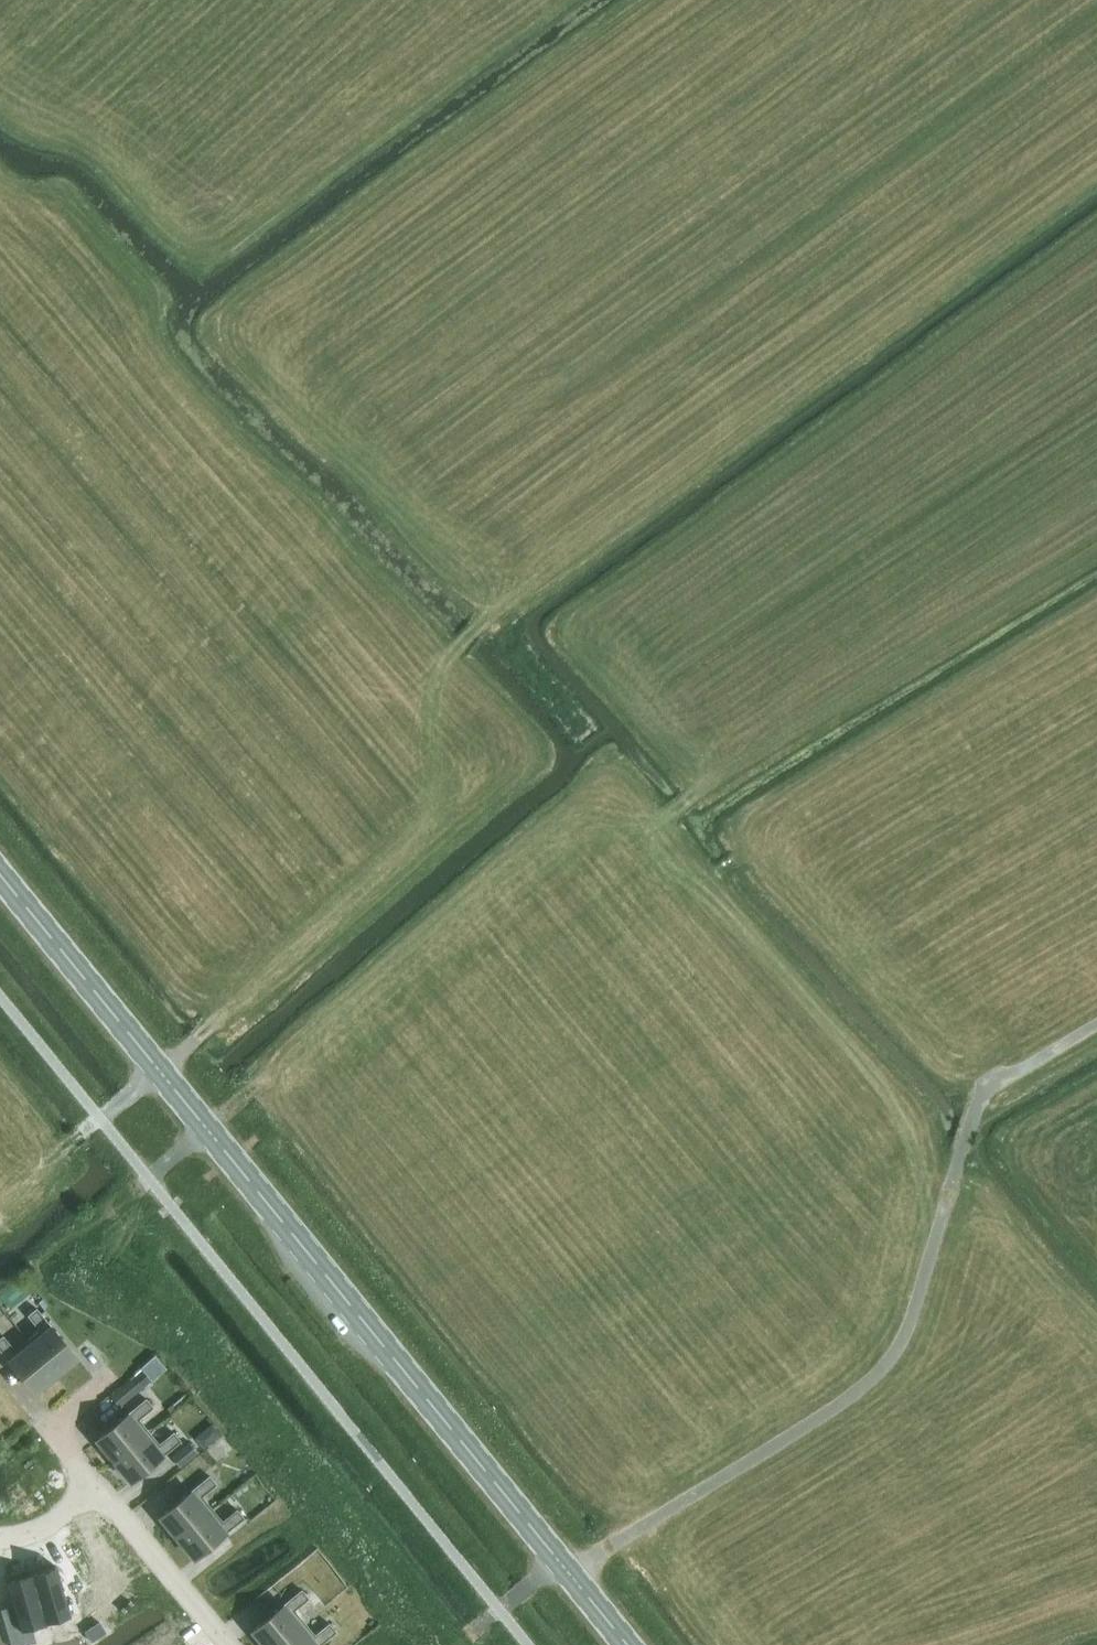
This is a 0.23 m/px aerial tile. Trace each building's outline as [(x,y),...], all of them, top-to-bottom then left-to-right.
[(28,1315),(40,1330),(27,1340),(56,1375),(77,1358),(37,1308),(28,1315)] [(56,1375),(27,1340),(18,1329),(6,1339),(3,1336),(0,1338),(0,1359),(6,1367),(11,1364),(35,1393),(56,1375)] [(142,1389),(133,1378),(109,1398),(119,1409),(142,1389)] [(146,1399),(97,1439),(114,1461),(149,1432),(139,1420),(153,1408),(146,1399)] [(114,1461),(131,1482),(181,1441),(174,1432),(159,1444),(149,1432),(114,1461)] [(189,1443),(172,1457),(180,1467),(197,1453),(189,1443)] [(209,1476),(160,1517),(177,1538),(212,1509),(202,1497),(217,1485),(209,1476)] [(177,1538),(195,1559),(244,1519),(237,1509),(222,1521),(212,1509),(177,1538)] [(56,1567),(55,1567),(55,1569),(32,1576),(46,1623),(71,1616),(56,1567)] [(8,1581),(6,1581),(16,1615),(25,1644),(31,1644),(36,1643),(32,1633),(47,1628),(46,1623),(32,1576),(9,1583),(8,1581)] [(252,1631),(264,1644),(277,1644),(305,1623),(294,1611),(309,1599),(301,1590),(252,1631)] [(11,1644),(25,1644),(16,1615),(3,1619),(11,1644)] [(107,1623),(103,1615),(91,1622),(96,1629),(107,1623)] [(336,1633),(329,1624),(315,1635),(305,1623),(277,1644),(321,1644),(336,1633)]
